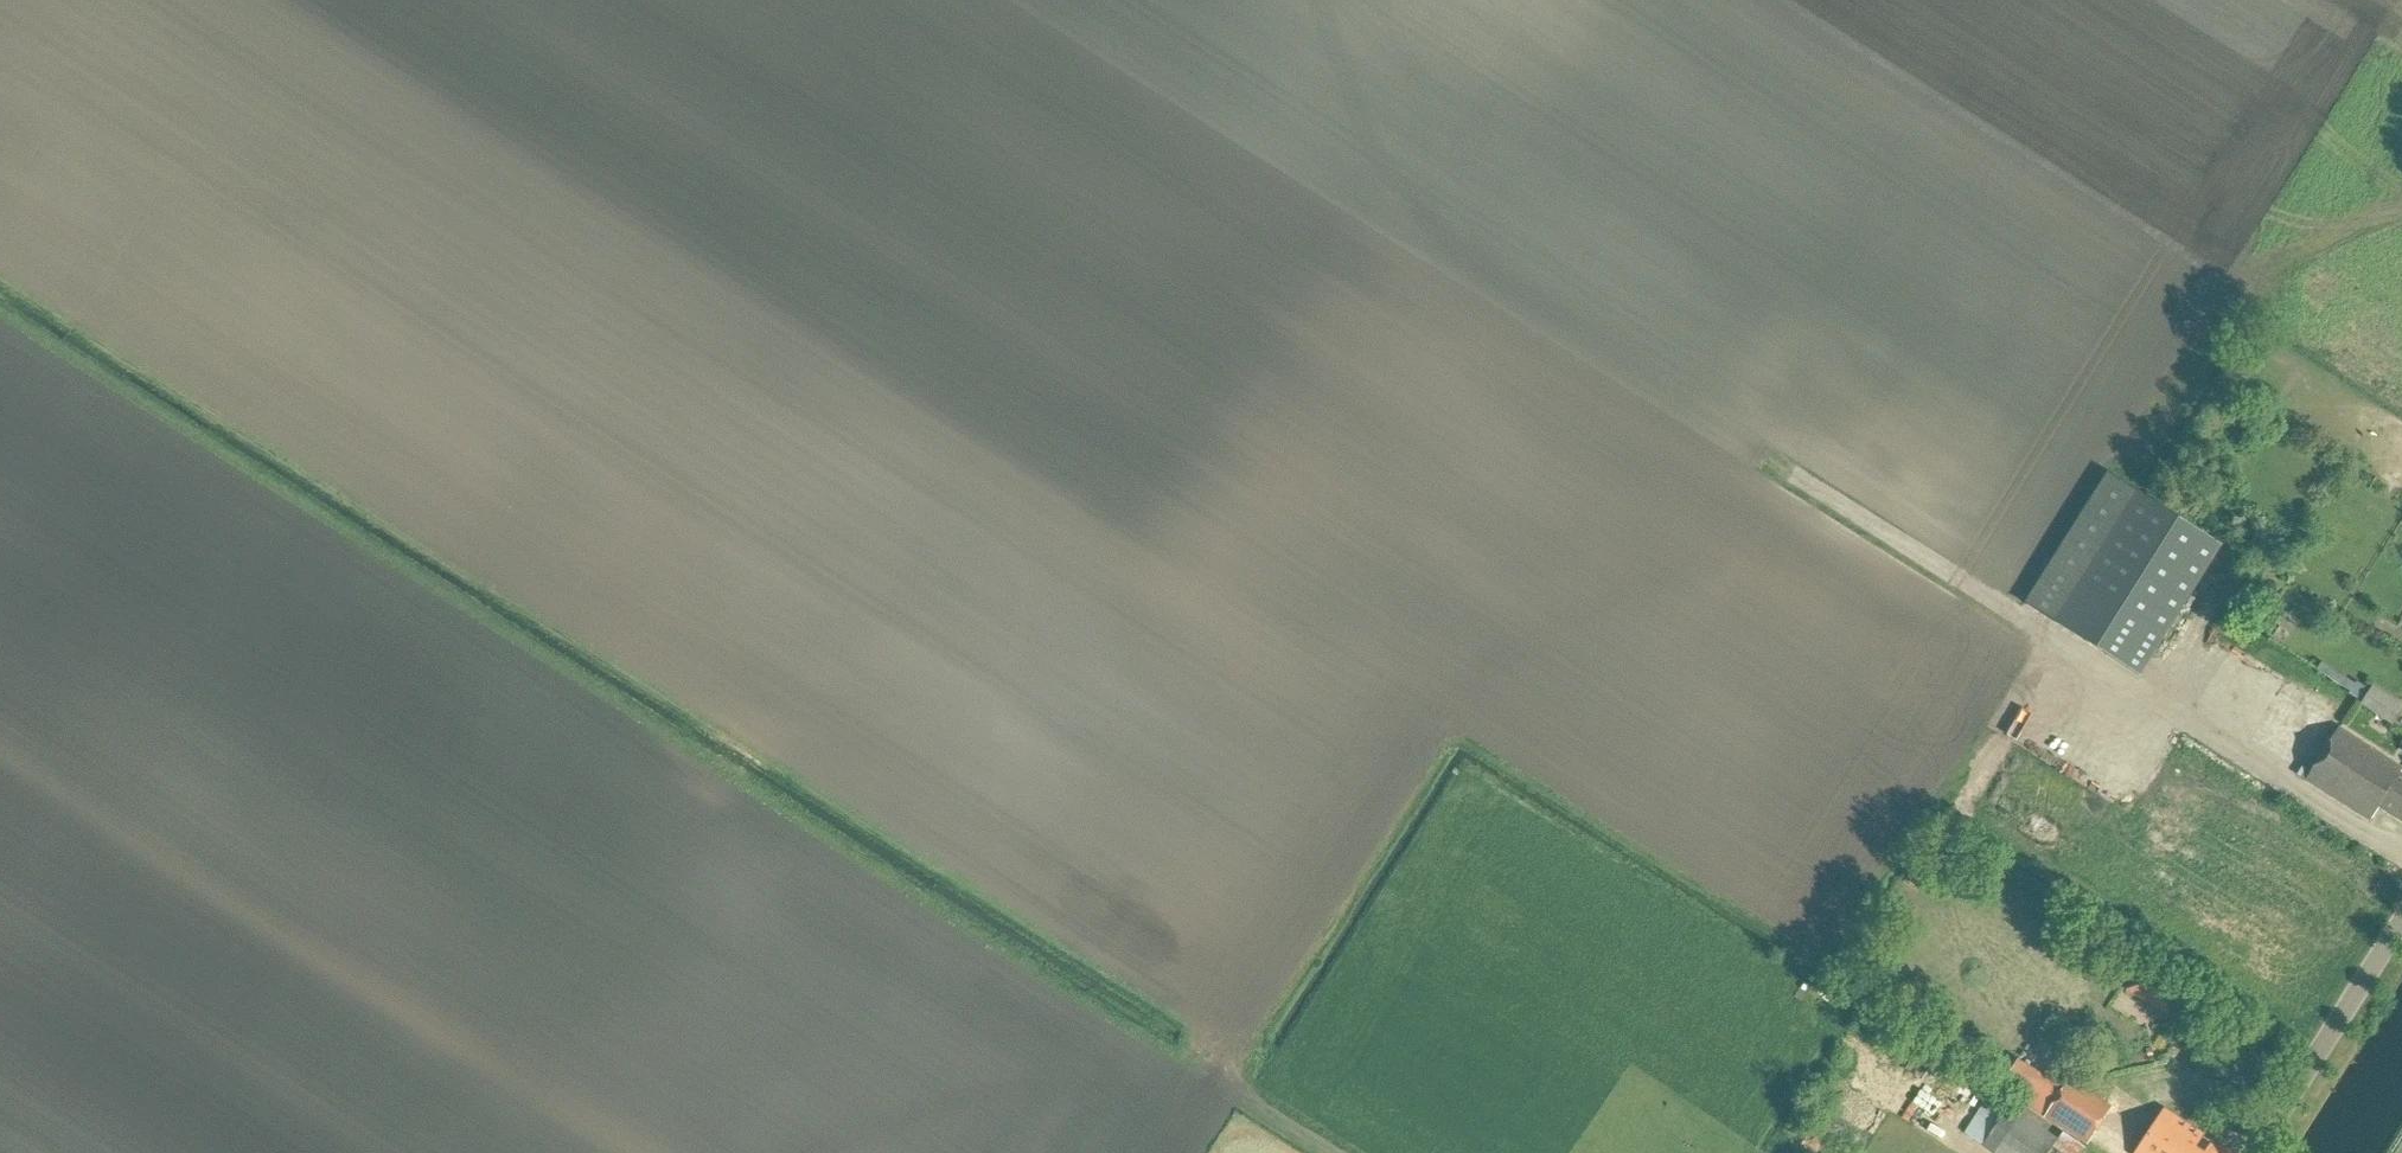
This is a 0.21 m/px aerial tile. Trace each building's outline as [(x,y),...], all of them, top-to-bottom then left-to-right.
[(2139,678),(2222,547),(2137,493),(2053,624),(2139,678)] [(2360,706),(2393,728),(2401,714),(2401,711),(2371,689),(2369,693),(2360,706)] [(2401,774),(2401,772),(2401,768),(2338,727),(2305,780),(2370,822),(2379,808),(2401,823),(2401,775),(2401,774)] [(2024,1080),(2015,1095),(2039,1110),(2049,1095),(2024,1080)] [(2059,1102),(2049,1116),(2090,1142),(2099,1127),(2104,1119),(2105,1117),(2107,1114),(2067,1088),(2065,1091),(2064,1094),(2059,1102)] [(2035,1126),(1989,1095),(1964,1134),(1992,1152),(2051,1152),(2059,1141),(2035,1126)] [(2164,1111),(2136,1152),(2229,1152),(2164,1111)]
